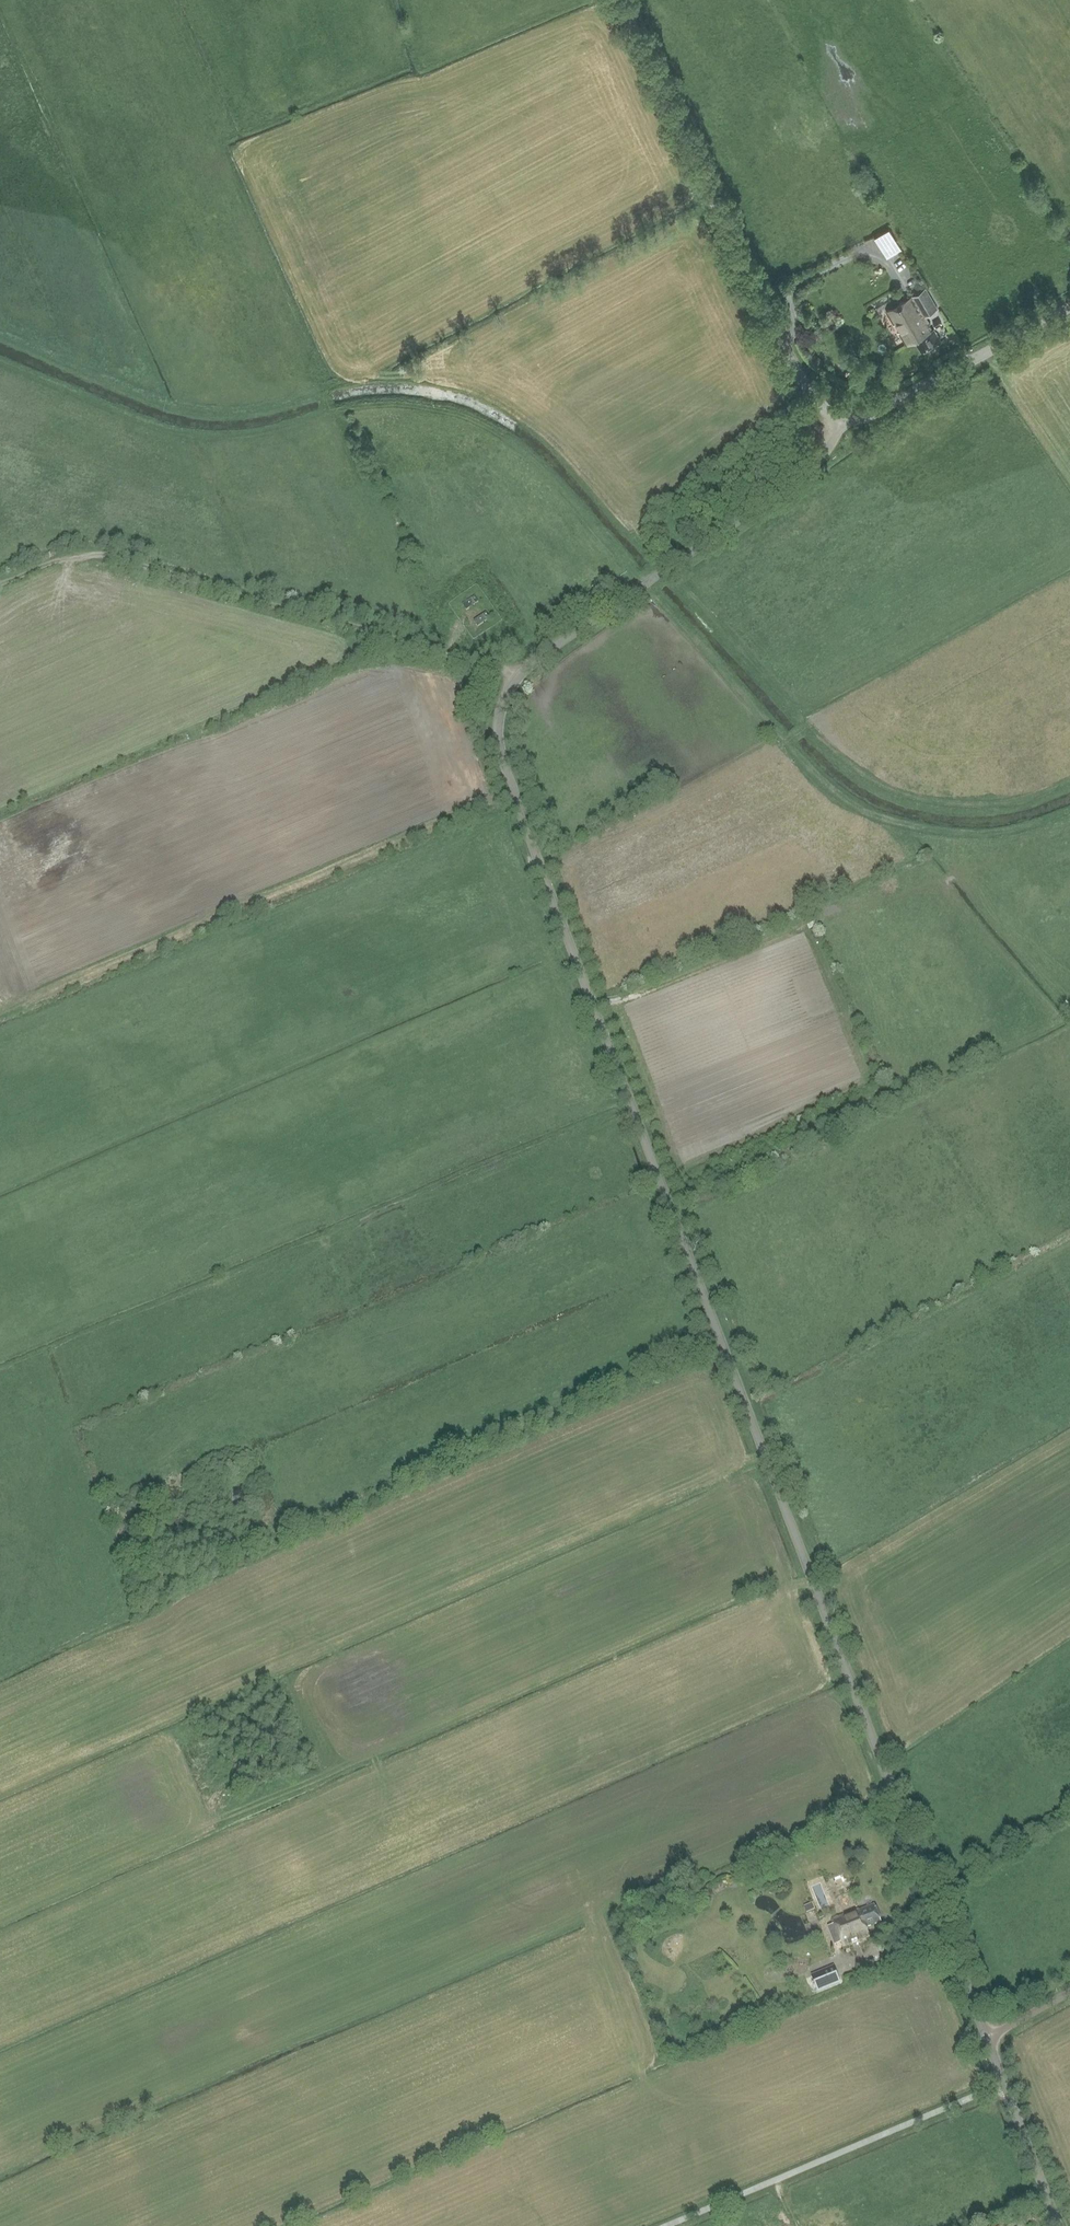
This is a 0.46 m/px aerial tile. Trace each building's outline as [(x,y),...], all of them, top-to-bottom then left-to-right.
[(890,227),(875,235),(887,258),(902,250),(890,227)] [(925,289),(903,302),(886,312),(906,346),(915,341),(922,352),(941,341),(934,329),(932,330),(924,317),(938,310),(925,289)] [(823,329),(834,323),(831,318),(820,324),(823,329)] [(939,320),(933,324),(936,328),(942,325),(939,320)] [(466,610),(478,602),(475,597),(463,605),(466,610)] [(478,627),(490,619),(486,613),(474,621),(478,627)] [(603,852),(597,854),(604,870),(610,867),(603,852)] [(813,1903),(804,1906),(807,1913),(816,1909),(813,1903)] [(833,1920),(835,1925),(828,1928),(835,1946),(842,1944),(843,1947),(870,1937),(867,1928),(882,1923),(875,1905),(860,1911),(860,1910),(833,1920)] [(840,1982),(833,1966),(810,1975),(817,1992),(840,1982)]
